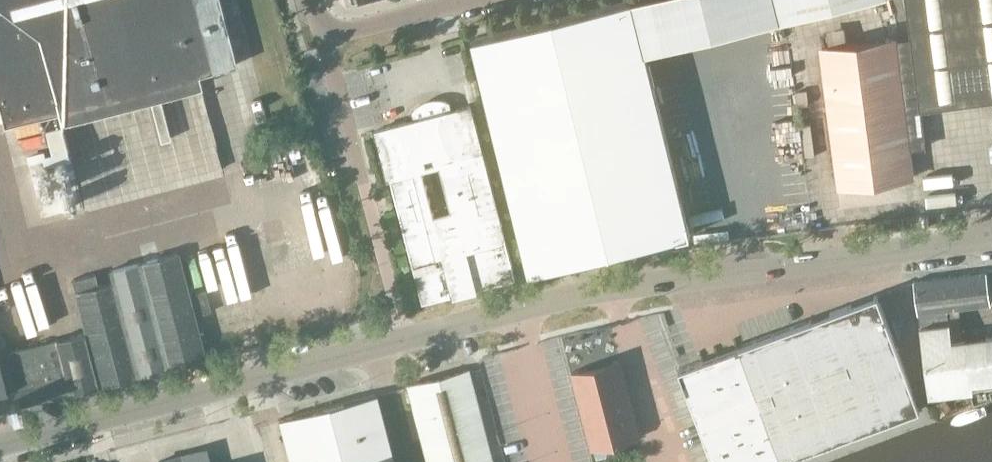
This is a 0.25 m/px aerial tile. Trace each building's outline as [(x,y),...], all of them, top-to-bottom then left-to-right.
[(3,125),(235,64),(219,0),(0,0),(0,114),(3,125)] [(530,272),(689,233),(645,52),(781,18),(776,0),(632,0),(472,39),(530,272)] [(781,18),(856,0),(776,0),(781,18)] [(921,104),(991,95),(991,0),(908,0),(921,104)] [(840,185),(912,176),(894,38),(823,47),(840,185)] [(516,277),(471,104),(451,109),(449,101),(441,99),(438,102),(431,104),(423,106),(419,104),(413,110),(415,118),(375,128),(388,177),(390,177),(422,302),(516,277)] [(204,355),(180,263),(177,251),(107,269),(110,281),(97,284),(94,272),(71,278),(99,383),(204,355)] [(986,271),(986,270),(914,280),(929,394),(973,388),(972,382),(991,379),(991,334),(951,339),(947,308),(990,303),(986,271)] [(901,415),(920,408),(877,294),(679,368),(714,461),(774,461),(901,415)] [(97,385),(83,331),(55,339),(6,352),(1,334),(0,334),(0,392),(3,405),(8,404),(9,410),(21,407),(20,403),(69,391),(69,392),(97,385)] [(640,436),(620,359),(619,358),(572,370),(593,448),(640,436)] [(470,373),(468,368),(406,384),(426,461),(493,461),(470,373)] [(278,417),(290,461),(393,461),(375,392),(278,417)] [(672,434),(670,422),(658,424),(654,404),(636,408),(643,440),(672,434)] [(204,448),(181,454),(183,461),(208,461),(204,448)]
